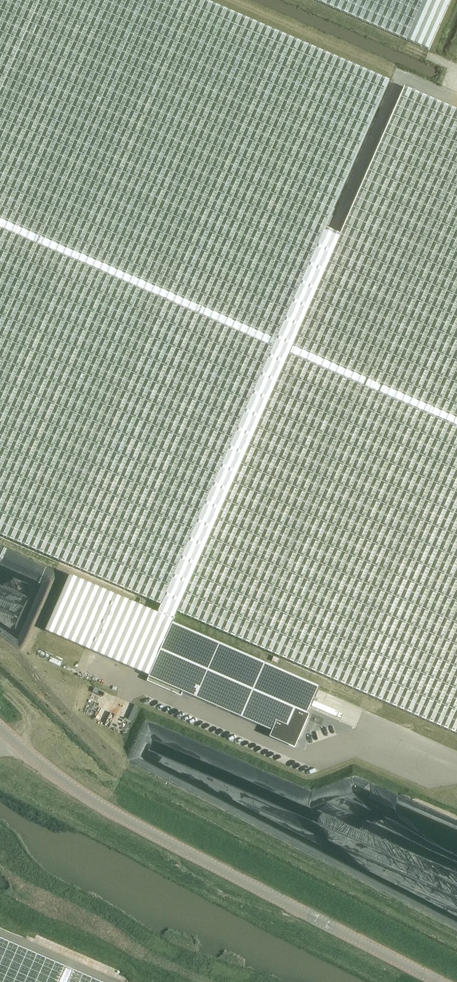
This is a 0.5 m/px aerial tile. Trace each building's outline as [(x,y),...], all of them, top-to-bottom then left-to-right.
[(340,235),(326,229),(390,82),(201,0),(0,0),(0,535),(162,606),(176,612),(340,235)] [(429,51),(430,48),(452,0),(313,0),(429,51)] [(404,89),(340,235),(176,612),(221,631),(456,734),(456,111),(404,89)] [(176,612),(162,606),(158,614),(70,576),(46,631),(149,676),(147,682),(181,697),(183,693),(272,732),(270,738),(295,748),(309,716),(307,715),(319,687),(216,642),(221,631),(176,612)] [(0,938),(0,981),(100,981),(0,938)]
